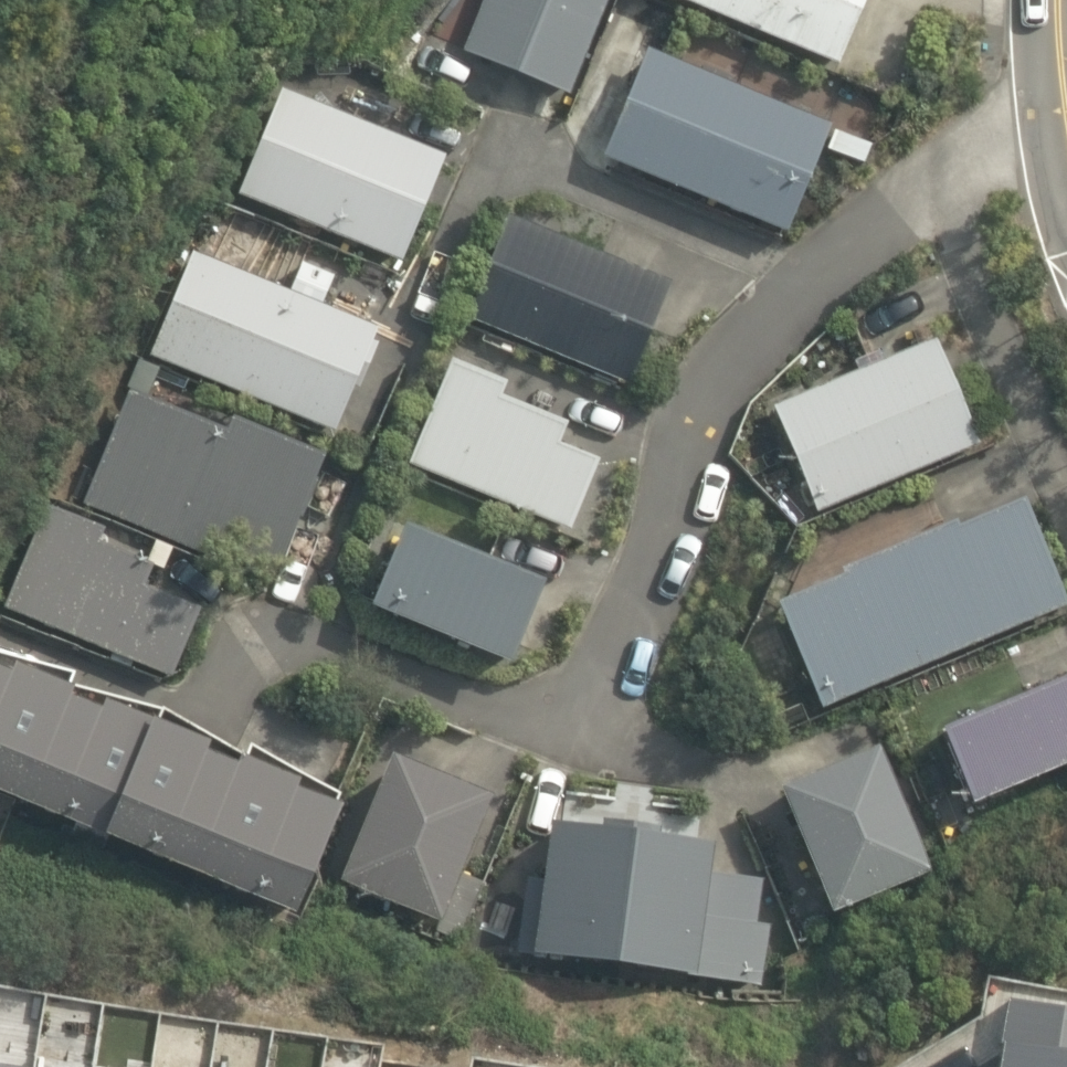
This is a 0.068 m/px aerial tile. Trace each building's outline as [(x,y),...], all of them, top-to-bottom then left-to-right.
[(457,55),(562,98),(603,0),(480,0),(457,55)] [(857,0),(659,0),(828,70),(857,0)] [(821,129),(638,53),(593,161),(776,238),(821,129)] [(234,198),(393,267),(440,160),(281,91),(234,198)] [(622,388),(663,285),(595,258),(599,249),(561,233),(558,242),(501,219),(458,322),(483,332),(478,344),(507,356),(512,343),(622,388)] [(372,330),(190,254),(146,358),(327,435),(345,392),(353,395),(374,344),(367,341),(372,330)] [(811,516),(974,446),(929,341),(765,410),(811,516)] [(442,364),(400,468),(564,534),(591,465),(550,448),(558,427),(493,401),(499,387),(442,364)] [(124,396),(82,496),(83,508),(266,584),(290,525),(296,524),(311,487),(307,480),(315,461),(223,422),(217,436),(124,396)] [(768,609),(812,713),(1059,609),(1016,505),(949,532),(947,527),(833,575),(836,580),(768,609)] [(163,681),(190,616),(134,592),(143,571),(99,552),(106,538),(43,511),(0,611),(0,612),(163,681)] [(385,534),(353,614),(495,671),(527,590),(385,534)] [(83,843),(165,878),(278,924),(319,814),(276,798),(280,788),(223,764),(218,774),(186,761),(189,753),(136,727),(90,709),(85,718),(53,705),(58,695),(5,670),(0,679),(0,809),(83,843)] [(1062,678),(924,738),(957,813),(1066,765),(1066,690),(1062,678)] [(863,751),(762,794),(817,920),(917,878),(863,751)] [(379,763),(329,887),(456,939),(478,886),(450,875),(480,803),(379,763)] [(699,877),(702,851),(654,845),(656,829),(595,822),(593,839),(534,832),(528,885),(519,884),(511,956),(519,957),(519,961),(683,981),(683,978),(760,987),(767,932),(749,929),(755,884),(699,877)] [(1008,1002),(998,1066),(1066,1066),(1066,1011),(1008,1002)]
